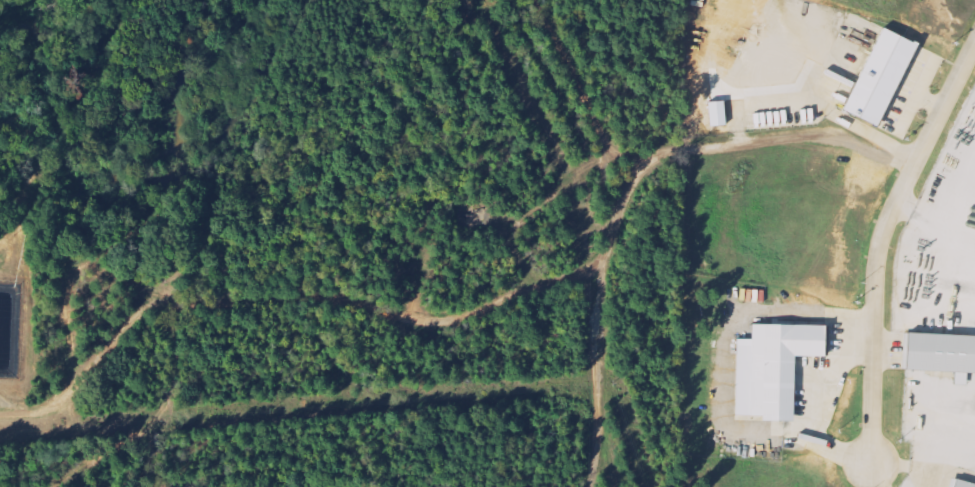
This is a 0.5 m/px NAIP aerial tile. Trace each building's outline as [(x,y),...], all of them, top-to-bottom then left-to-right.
[(848,113),(882,128),(918,43),(884,29),(848,113)] [(739,340),(738,417),(765,417),(765,423),(796,423),(798,358),(827,358),(828,327),(755,325),(754,340),(739,340)] [(907,368),(974,371),(974,335),(908,332),(907,368)] [(955,478),(952,486),(974,486),(974,483),(955,478)]
